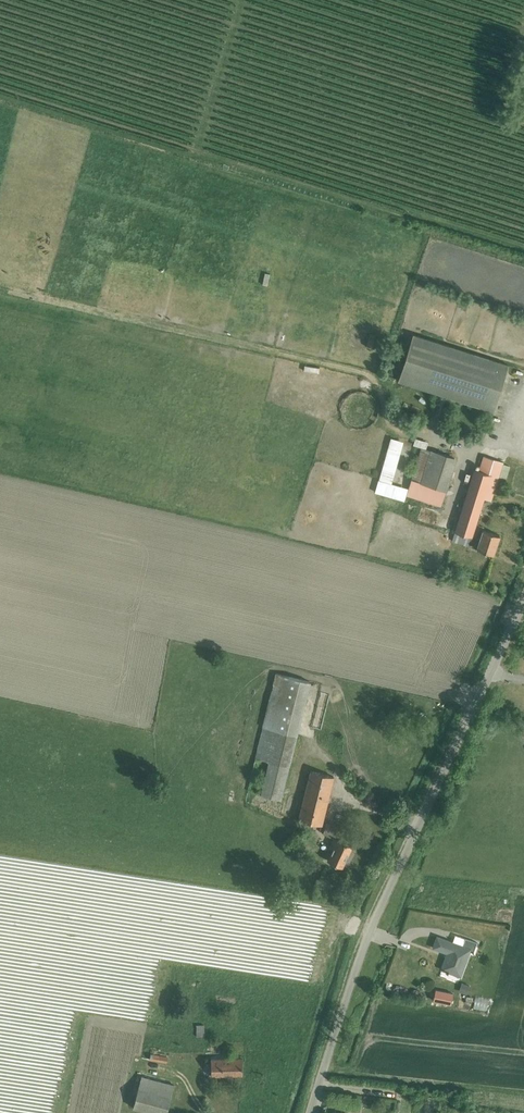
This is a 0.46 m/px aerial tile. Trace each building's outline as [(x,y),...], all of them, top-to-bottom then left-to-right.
[(271,287),(273,275),(265,274),(264,286),(271,287)] [(370,334),(368,348),(375,349),(377,335),(370,334)] [(492,411),(507,364),(412,334),(398,380),(492,411)] [(404,400),(403,409),(415,410),(415,400),(404,400)] [(415,437),(413,444),(422,446),(425,447),(427,441),(415,437)] [(378,480),(375,492),(404,500),(407,488),(391,484),(403,442),(390,438),(379,477),(378,480)] [(442,505),(457,458),(425,447),(422,446),(407,494),(442,505)] [(475,525),(484,497),(492,500),(504,461),(484,455),(479,470),(474,469),(455,530),(472,536),(473,534),(474,534),(474,536),(479,538),(478,541),(476,540),(473,548),(493,554),(499,536),(481,530),(482,527),(475,525)] [(263,726),(255,758),(268,761),(260,793),(280,798),(301,708),(268,700),(262,726),(263,726)] [(310,770),(298,819),(321,825),(333,776),(310,770)] [(335,838),(338,825),(326,822),(324,833),(333,838),(335,838)] [(335,838),(333,838),(328,848),(332,849),(327,860),(342,867),(352,846),(335,838)] [(460,976),(468,951),(471,952),(475,942),(463,937),(460,945),(435,937),(431,948),(446,953),(440,969),(460,976)] [(462,982),(458,990),(466,993),(469,985),(462,982)] [(435,989),(433,1000),(450,1003),(452,993),(435,989)] [(451,1023),(474,1023),(474,1015),(451,1015),(451,1023)] [(150,1053),(149,1059),(166,1062),(168,1056),(150,1053)] [(242,1057),(211,1057),(211,1076),(242,1075),(242,1057)] [(141,1075),(133,1105),(162,1112),(166,1112),(174,1084),(141,1075)] [(120,1106),(90,1102),(89,1112),(118,1112),(120,1106)]
